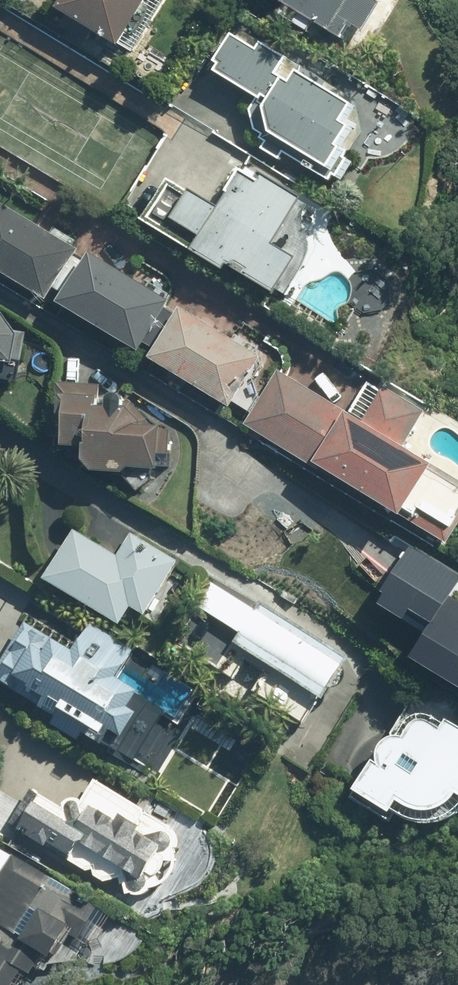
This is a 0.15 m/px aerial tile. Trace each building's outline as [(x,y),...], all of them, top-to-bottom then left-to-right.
[(60,7),(70,14),(62,26),(88,43),(96,30),(123,47),(153,0),(65,0),(60,7)] [(347,40),(355,26),(370,34),(389,1),(388,0),(276,0),(347,40)] [(384,113),(249,20),(214,69),(282,116),(259,149),(326,195),(384,113)] [(282,293),(303,257),(281,244),(308,197),(250,163),(224,207),(197,191),(196,193),(170,178),(145,220),(232,271),(235,266),(282,293)] [(0,202),(0,268),(52,300),(59,289),(69,295),(64,303),(145,351),(149,345),(158,350),(153,358),(236,408),(267,356),(186,307),(180,316),(169,310),(175,301),(95,252),(90,261),(79,254),(83,248),(2,199),(0,202)] [(18,364),(23,334),(6,311),(0,310),(0,361),(18,364)] [(282,370),(246,427),(400,526),(410,510),(455,539),(457,534),(457,473),(407,440),(423,416),(375,385),(355,417),(282,370)] [(91,471),(154,475),(158,425),(129,423),(131,394),(62,390),(59,445),(92,447),(91,471)] [(457,679),(457,595),(457,594),(457,593),(457,564),(392,524),(364,568),(389,583),(377,603),(434,637),(422,657),(457,679)] [(79,529),(49,578),(123,623),(134,606),(149,615),(181,561),(133,532),(120,554),(79,529)] [(353,668),(212,581),(197,605),(239,631),(220,662),(239,674),(248,659),(264,668),(255,683),(319,722),(353,668)] [(0,669),(0,678),(120,753),(157,695),(129,678),(136,666),(39,606),(0,669)] [(418,695),(350,808),(399,837),(412,815),(457,842),(457,719),(418,695)] [(64,807),(34,788),(13,823),(71,859),(70,860),(91,872),(92,871),(96,873),(95,875),(107,882),(122,879),(123,885),(126,884),(128,894),(134,893),(135,895),(142,896),(146,895),(149,894),(154,888),(161,886),(166,884),(169,881),(174,875),(178,867),(179,848),(180,842),(179,836),(172,826),(147,809),(97,778),(84,800),(79,798),(72,798),(65,803),(64,807)] [(28,970),(36,974),(49,953),(56,957),(59,952),(74,928),(84,934),(102,904),(0,843),(0,984),(19,984),(28,970)]
